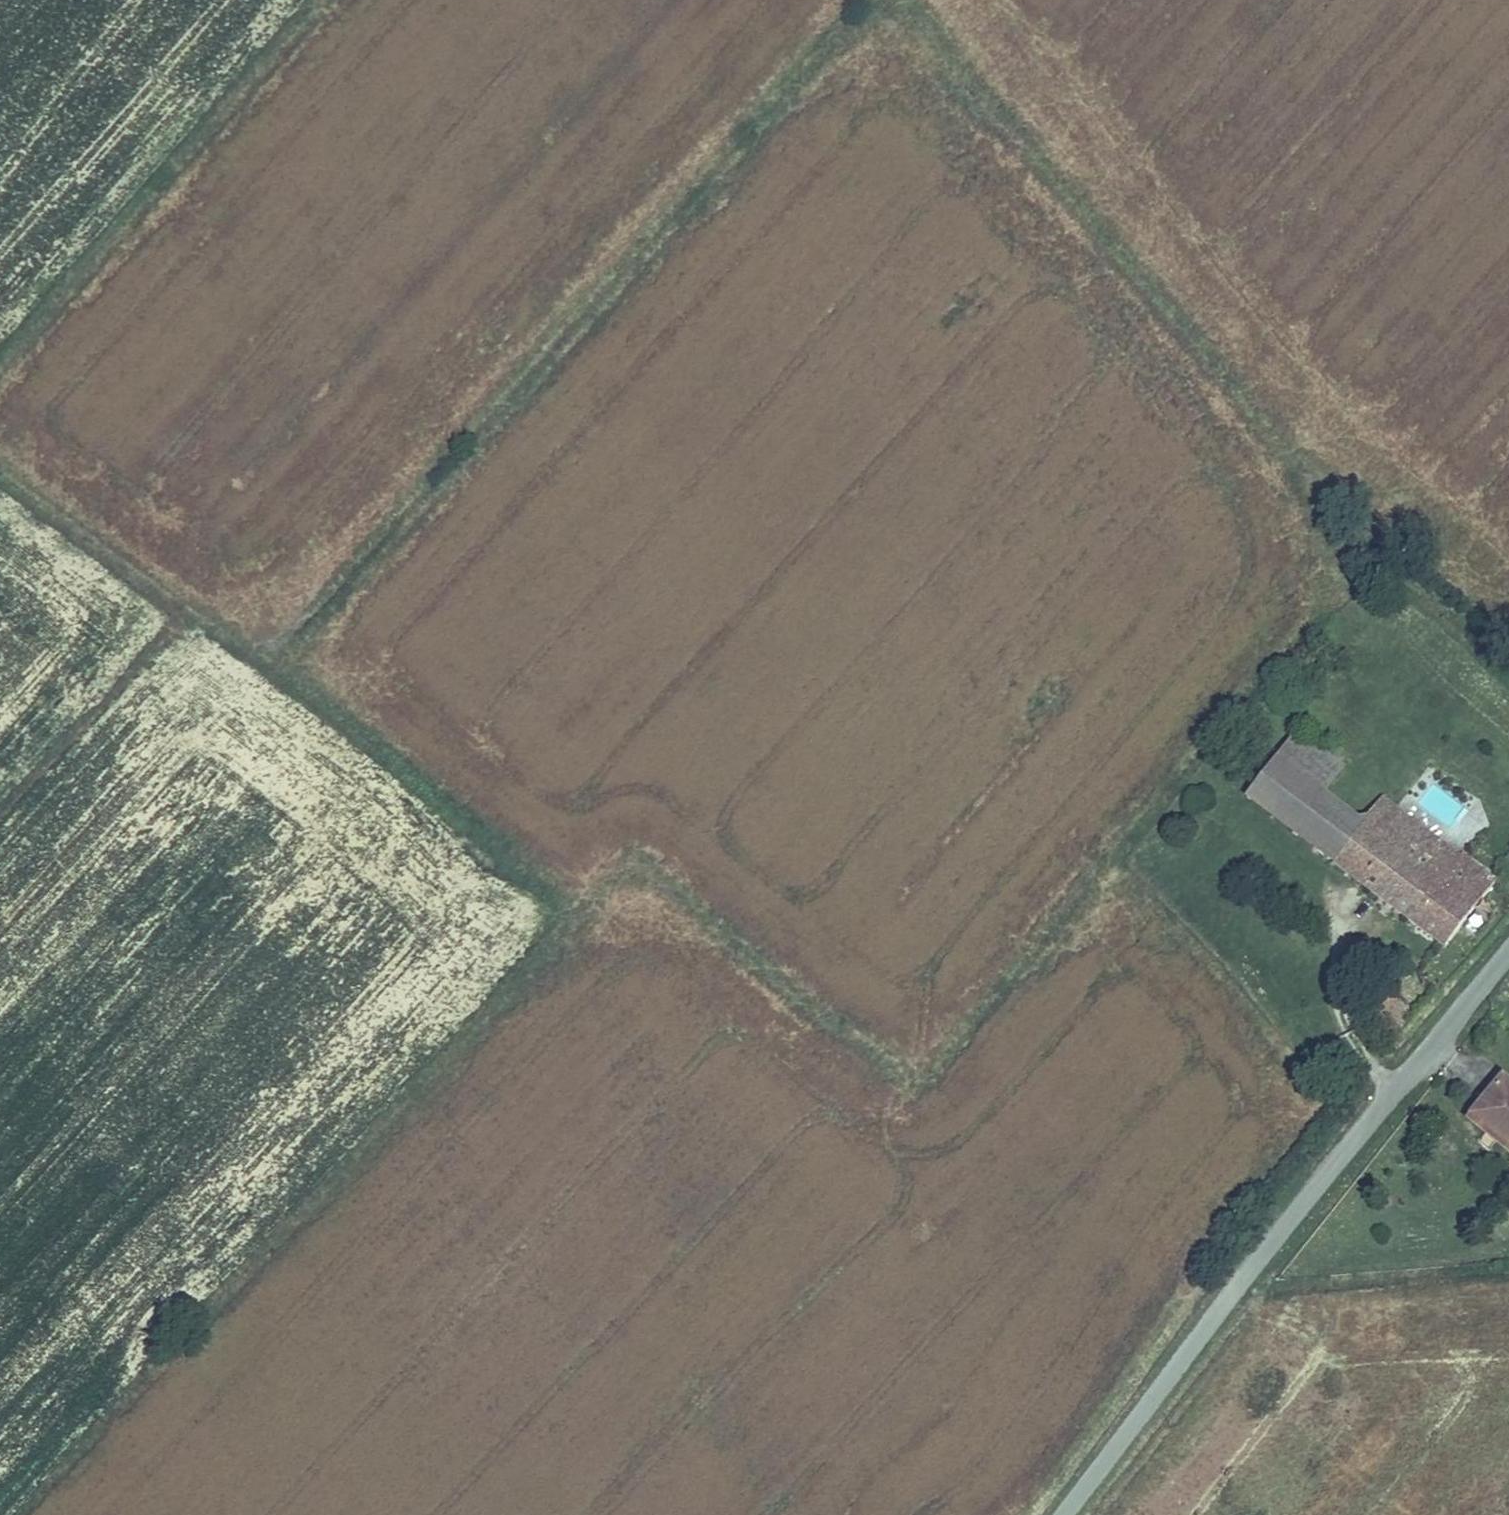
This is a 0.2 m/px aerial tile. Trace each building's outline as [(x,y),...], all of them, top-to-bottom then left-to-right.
[(1246,800),(1312,848),(1344,808),(1325,792),(1343,767),(1296,733),(1246,800)] [(1344,808),(1312,848),(1443,944),(1492,880),(1460,856),(1457,859),(1441,848),(1425,867),(1374,832),(1344,808)] [(1425,867),(1441,848),(1391,811),(1374,832),(1425,867)] [(1508,1156),(1508,1089),(1500,1082),(1466,1120),(1508,1156)]
